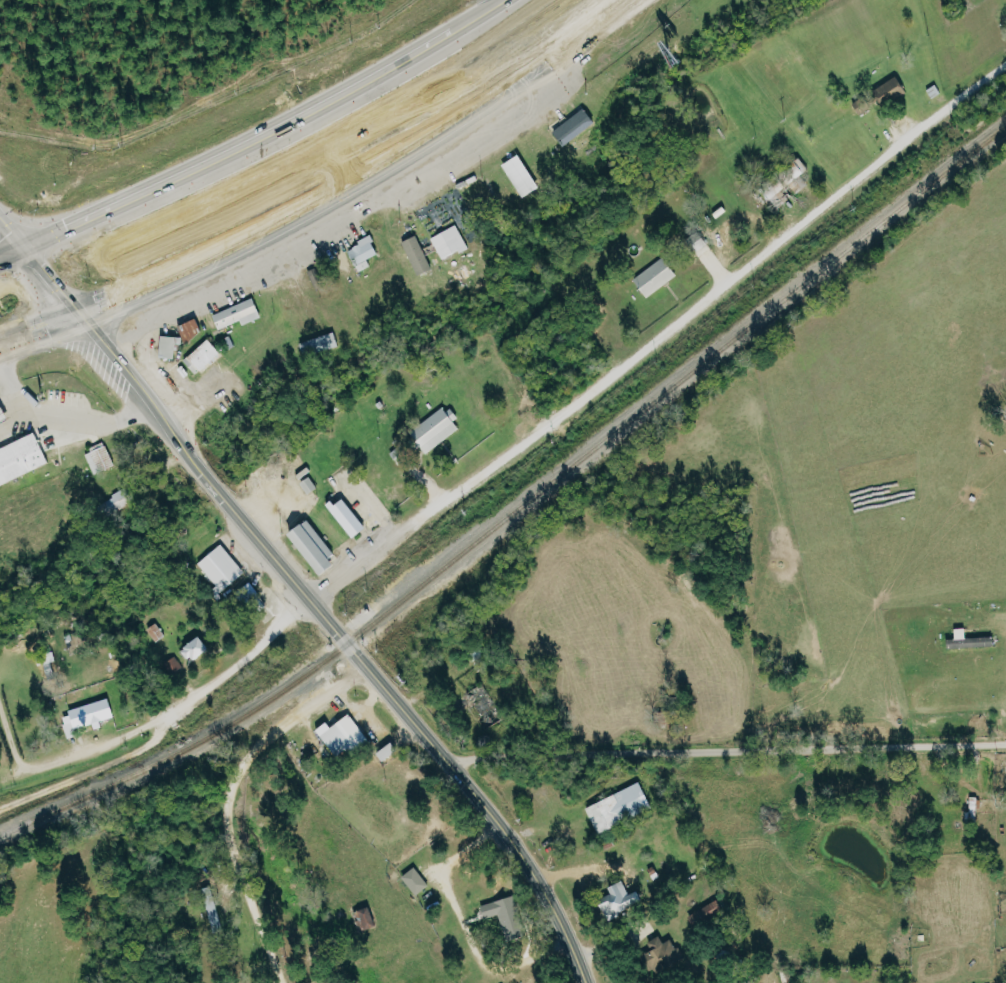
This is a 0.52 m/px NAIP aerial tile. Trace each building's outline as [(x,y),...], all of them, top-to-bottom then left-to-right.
[(911,97),(902,76),(874,89),(884,109),(911,97)] [(861,115),(873,107),(867,96),(854,103),(861,115)] [(555,133),(567,147),(599,121),(587,107),(555,133)] [(572,155),(582,151),(578,141),(567,146),(572,155)] [(523,197),(542,189),(526,154),(507,162),(523,197)] [(433,238),(445,260),(470,246),(458,225),(433,238)] [(373,267),(370,259),(382,254),(373,235),(360,240),(362,245),(351,250),(361,272),(373,267)] [(404,241),(419,276),(435,270),(420,235),(404,241)] [(651,297),(680,274),(666,256),(637,279),(651,297)] [(244,320),(246,325),(265,317),(257,297),(215,314),(221,329),(244,320)] [(189,342),(207,333),(200,317),(181,325),(189,342)] [(301,342),(306,360),(343,349),(338,332),(301,342)] [(185,344),(185,337),(164,336),(164,358),(179,358),(180,344),(185,344)] [(224,351),(209,337),(186,362),(200,376),(224,351)] [(463,428),(457,421),(460,419),(449,404),(415,430),(432,452),(463,428)] [(12,419),(0,425),(0,409),(6,406),(12,419)] [(52,463),(0,487),(0,449),(37,432),(46,450),(52,463)] [(97,475),(118,465),(107,442),(87,452),(97,475)] [(133,504),(126,489),(108,499),(115,513),(133,504)] [(354,539),(369,530),(348,497),(334,505),(354,539)] [(338,555),(311,519),(293,532),(325,576),(340,566),(334,558),(338,555)] [(199,564),(222,592),(246,572),(222,544),(199,564)] [(945,648),(991,646),(990,636),(962,638),(961,628),(951,628),(951,638),(944,639),(945,648)] [(213,650),(205,637),(186,649),(194,662),(213,650)] [(184,668),(177,656),(164,665),(172,676),(184,668)] [(489,725),(502,716),(478,684),(465,694),(489,725)] [(63,713),(71,738),(80,735),(78,729),(117,718),(112,699),(63,713)] [(311,729),(334,759),(364,737),(345,712),(326,726),(321,721),(311,729)] [(582,804),(592,830),(647,809),(638,783),(582,804)] [(967,818),(976,818),(976,797),(967,797),(967,818)] [(399,875),(411,895),(425,886),(413,866),(399,875)] [(625,894),(620,880),(604,886),(608,896),(595,900),(601,918),(640,904),(634,890),(625,894)] [(476,905),(481,919),(495,914),(503,939),(518,934),(506,896),(476,905)] [(703,918),(719,909),(713,899),(697,909),(703,918)] [(351,910),(356,930),(370,927),(366,907),(351,910)] [(659,942),(656,936),(645,941),(649,949),(637,954),(646,973),(679,958),(669,938),(659,942)]
